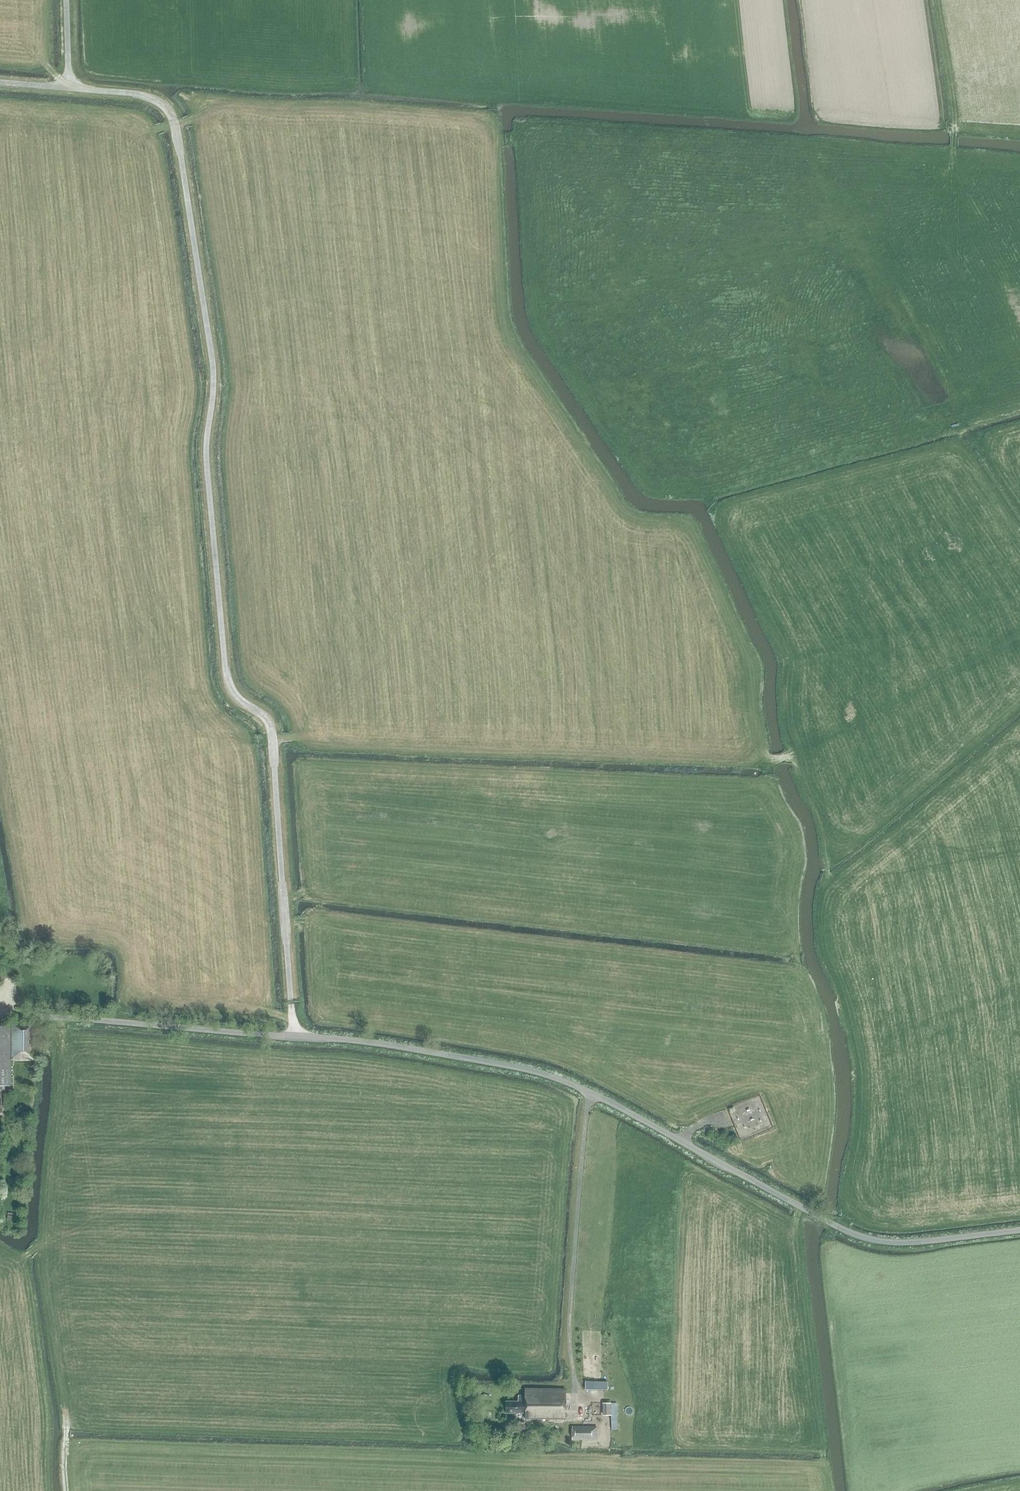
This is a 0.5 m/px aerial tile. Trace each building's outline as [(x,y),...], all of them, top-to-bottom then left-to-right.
[(39,1024),(0,1024),(0,1113),(2,1113),(2,1086),(11,1086),(11,1059),(39,1059),(39,1024)] [(742,1138),(774,1127),(762,1094),(730,1106),(742,1138)] [(565,1390),(525,1390),(525,1396),(518,1396),(518,1402),(506,1402),(506,1414),(525,1414),(525,1420),(565,1420),(565,1390)] [(617,1429),(617,1403),(602,1403),(602,1415),(611,1415),(611,1429),(617,1429)] [(597,1426),(572,1426),(572,1440),(597,1440),(597,1426)]
